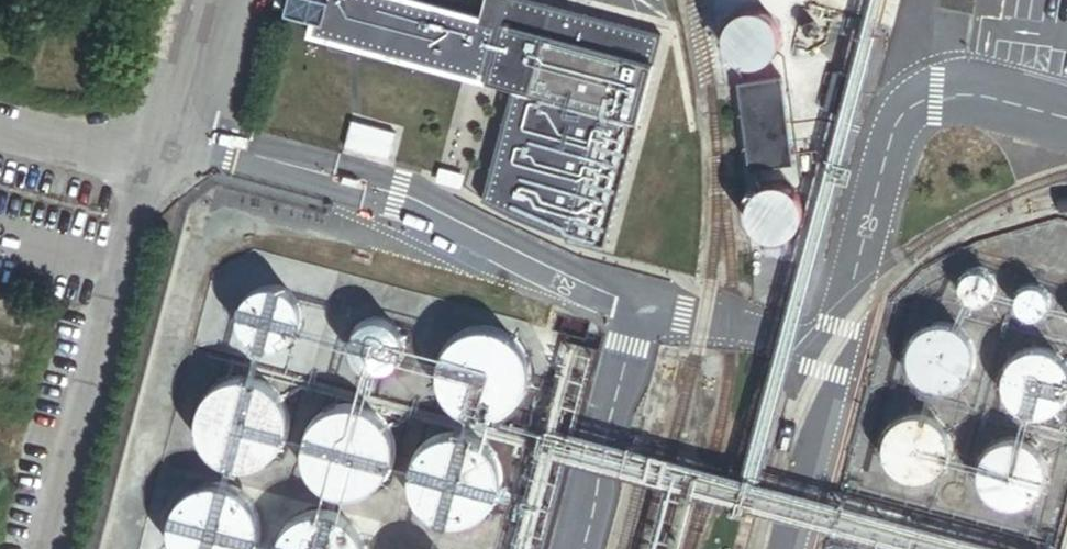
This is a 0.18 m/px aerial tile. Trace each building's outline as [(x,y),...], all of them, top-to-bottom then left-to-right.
[(312,37),(641,121),(662,37),(517,0),(490,0),(485,19),(410,0),(322,0),(312,37)] [(781,38),(780,34),(779,31),(777,28),(775,26),(772,23),(770,21),(766,19),(763,18),(760,17),(757,17),(753,17),(749,17),(746,18),(743,19),(740,21),(737,23),(734,25),(732,28),(730,31),(729,34),(727,38),(727,41),(727,44),(727,46),(727,48),(727,51),(729,55),(730,58),(732,61),(734,64),(737,66),(740,68),(742,69),(746,71),(749,72),(753,72),(756,72),(759,72),(763,71),(766,70),(769,68),(772,66),(775,64),(777,61),(779,58),(780,55),(781,52),(781,51),(782,48),(782,44),(782,41),(781,38)] [(788,79),(739,85),(750,172),(799,166),(788,79)] [(396,134),(352,124),(345,151),(390,161),(396,134)] [(464,172),(441,168),(438,183),(462,187),(464,172)] [(808,208),(807,205),(806,202),(804,199),(802,196),(799,194),(797,192),(793,190),(790,189),(787,188),(784,187),(780,187),(776,188),(773,188),(770,190),(767,191),(764,193),(761,196),(759,198),(757,201),(756,204),(754,208),(754,211),(754,215),(754,216),(754,218),(754,221),(756,225),(757,228),(759,231),(761,234),(764,236),(767,238),(769,240),(773,241),(776,242),(780,243),(783,243),(786,242),(790,241),(793,240),(796,238),(799,236),(802,234),(804,231),(806,228),(807,225),(808,223),(808,221),(809,218),(809,215),(809,212),(808,208)] [(996,291),(996,286),(995,282),(993,278),(991,275),(988,273),(983,271),(979,271),(975,271),(971,273),(968,275),(965,278),(964,282),(963,286),(963,291),(964,295),(967,298),(970,301),(973,303),(977,304),(981,304),(985,303),(989,301),(992,298),(995,294),(996,291)] [(275,348),(285,347),(294,342),(302,335),(306,326),(307,316),(305,307),(300,298),(293,292),(284,288),(274,287),(264,289),(255,295),(249,303),(246,313),(246,323),(249,333),(256,341),(265,346),(275,348)] [(1051,306),(1051,302),(1050,298),(1049,294),(1046,291),(1043,289),(1039,287),(1035,287),(1031,287),(1027,289),(1023,291),(1021,294),(1019,298),(1018,302),(1018,306),(1019,310),(1022,314),(1025,317),(1028,319),(1032,320),(1037,320),(1041,319),(1045,316),(1047,314),(1050,310),(1051,306)] [(405,355),(405,348),(404,342),(402,336),(398,331),(392,327),(386,325),(380,324),(373,325),(367,327),(362,331),(358,336),(355,341),(354,348),(354,355),(356,361),(360,366),(364,370),(370,374),(376,375),(383,375),(389,374),(394,371),(400,366),(403,361),(405,355)] [(974,365),(975,361),(975,357),(975,353),(974,349),(973,345),(972,342),(970,339),(967,336),(964,333),(961,330),(957,328),(954,327),(950,326),(946,326),(942,326),(938,326),(934,327),(931,328),(927,330),(924,333),(921,335),(919,338),(917,342),(915,345),(914,349),(913,353),(913,357),(913,361),(914,365),(915,368),(916,372),(919,375),(921,378),(924,381),(927,383),(930,385),(934,387),(938,388),(942,388),(946,388),(950,388),(954,387),(957,385),(961,383),(964,381),(967,378),(969,375),(972,372),(973,369),(974,365)] [(529,389),(530,383),(530,377),(530,371),(529,366),(527,360),(525,355),(522,350),(518,346),(514,342),(510,339),(505,336),(499,334),(494,333),(488,332),(483,332),(477,333),(472,334),(466,336),(461,339),(457,342),(452,346),(449,350),(446,355),(443,360),(442,365),(440,371),(440,377),(440,382),(441,388),(443,393),(446,398),(449,403),(452,408),(456,412),(461,415),(466,418),(471,420),(476,421),(482,422),(488,422),(494,421),(499,420),(504,418),(509,415),(514,412),(518,408),(522,404),(525,399),(527,394),(529,389)] [(1065,366),(1063,363),(1060,360),(1056,357),(1053,355),(1049,354),(1045,353),(1041,352),(1037,352),(1033,353),(1029,354),(1025,355),(1021,357),(1018,359),(1015,362),(1012,365),(1010,369),(1008,372),(1007,377),(1006,380),(1006,385),(1006,389),(1007,393),(1008,397),(1010,401),(1012,404),(1015,407),(1018,410),(1021,413),(1025,415),(1028,416),(1032,417),(1036,418),(1041,418),(1045,417),(1049,416),(1053,415),(1056,413),(1060,410),(1063,407),(1065,404),(1066,401),(1066,368),(1065,366)] [(289,437),(290,431),(290,426),(290,420),(289,415),(287,409),(285,404),(282,399),(278,395),(274,391),(269,387),(265,385),(259,383),(254,381),(248,381),(242,381),(237,381),(231,383),(226,385),(221,387),(216,391),(212,394),(208,399),(205,404),(203,409),(201,414),(200,420),(200,425),(200,431),(201,437),(203,442),(205,447),(208,452),(212,456),(216,460),(221,464),(225,466),(231,469),(236,470),(242,471),(248,471),(254,470),(259,469),(264,467),(269,464),(274,461),(278,457),(281,453),(284,448),(287,442),(289,437)] [(397,466),(398,460),(398,454),(398,449),(397,443),(395,438),(393,433),(390,428),(386,423),(382,419),(377,416),(372,413),(367,411),(362,410),(356,409),(350,409),(345,410),(339,411),(334,413),(329,416),(324,419),(320,423),(316,428),(313,432),(311,437),(309,443),(308,449),(308,454),(308,460),(309,465),(311,471),(313,476),(316,481),(320,485),(324,489),(328,492),(333,495),(339,497),(344,498),(350,499),(356,499),(361,498),(367,497),(372,495),(377,492),(382,489),(386,485),(389,481),(392,476),(395,471),(397,466)] [(951,455),(952,452),(952,447),(952,443),(951,439),(950,436),(948,432),(946,429),(943,426),(941,423),(937,421),(934,419),(930,417),(926,416),(922,416),(918,416),(914,416),(910,417),(907,418),(903,420),(900,423),(897,425),(895,428),(892,432),(891,436),(889,439),(889,443),(888,447),(889,451),(889,455),(891,459),(892,462),(894,466),(897,469),(900,472),(903,474),(906,476),(910,478),(914,478),(918,479),(922,479),(926,479),(930,478),(933,476),(937,474),(940,472),(943,469),(946,466),(948,463),(950,459),(951,455)] [(478,528),(492,519),(504,506),(510,490),(510,474),(506,459),(497,445),(484,435),(469,430),(453,429),(437,434),(423,444),(413,459),(408,475),(410,492),(417,508),(428,521),(444,529),(461,531),(478,528)] [(1045,483),(1045,478),(1046,475),(1045,470),(1045,467),(1043,463),(1042,459),(1040,456),(1037,453),(1034,450),(1031,448),(1027,446),(1024,444),(1020,443),(1016,443),(1012,443),(1008,443),(1004,444),(1000,446),(997,447),(993,450),(991,452),(988,456),(986,459),(984,463),(983,466),(982,471),(982,474),(982,478),(983,482),(984,486),(986,490),(988,493),(990,496),(993,499),(997,501),(1000,503),(1004,505),(1008,506),(1012,506),(1016,506),(1020,506),(1023,505),(1027,503),(1031,502),(1034,499),(1037,496),(1039,493),(1042,490),(1043,487),(1045,483)] [(258,538),(258,525),(254,513),(247,503),(237,496),(225,492),(211,492),(198,497),(188,505),(180,517),(178,530),(180,544),(182,548),(255,548),(258,538)] [(361,540),(354,530),(343,522),(331,518),(318,518),(305,523),(294,532),(287,544),(286,548),(364,548),(361,540)]
